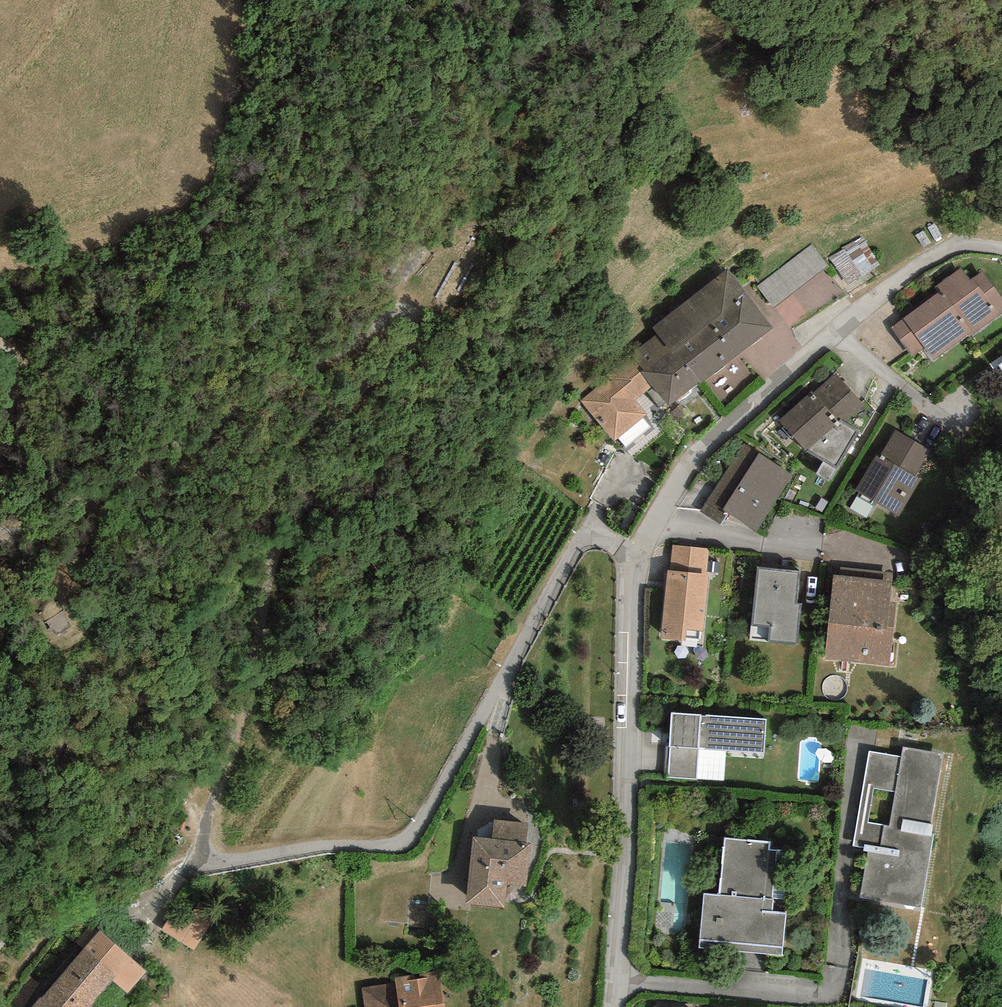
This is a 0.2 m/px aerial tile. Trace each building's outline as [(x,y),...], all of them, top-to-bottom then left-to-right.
[(812,244),(757,286),(774,308),(829,266),(812,244)] [(937,286),(941,291),(890,328),(911,357),(924,348),(933,360),(968,335),(969,337),(1001,313),(1001,299),(982,272),(971,280),(961,268),(937,286)] [(658,334),(698,385),(773,326),(727,269),(653,328),(658,334)] [(698,385),(658,334),(629,355),(669,407),(698,385)] [(647,415),(636,400),(652,388),(632,362),(582,401),(613,441),(647,415)] [(864,404),(835,373),(813,393),(811,391),(779,420),(806,451),(837,469),(859,432),(844,423),(864,404)] [(879,458),(876,456),(856,490),(860,492),(857,496),(876,506),(877,503),(899,516),(921,480),(915,477),(931,450),(896,430),(879,458)] [(793,476),(743,444),(700,511),(720,524),(728,513),(757,532),(793,476)] [(708,548),(672,545),(670,571),(667,570),(661,638),(685,640),(686,630),(704,631),(709,576),(706,576),(708,548)] [(800,570),(757,566),(752,625),(771,627),(769,641),(797,644),(801,603),(796,603),(800,570)] [(892,582),(833,576),(825,659),(889,665),(895,602),(890,601),(892,582)] [(768,718),(671,712),(667,777),(725,780),(727,751),(766,754),(768,718)] [(902,757),(869,752),(853,846),(868,849),(860,897),(922,908),(934,835),(930,834),(943,755),(903,748),(902,757)] [(494,820),(493,839),(527,842),(529,823),(494,820)] [(493,839),(472,837),(467,904),(505,907),(506,885),(527,887),(530,842),(527,842),(493,839)] [(770,842),(724,839),(720,896),(704,895),(700,948),(783,955),(786,913),(773,912),(779,850),(769,849),(770,842)] [(218,912),(187,892),(162,930),(192,950),(218,912)] [(100,930),(31,1006),(90,1006),(113,981),(128,994),(148,973),(100,930)] [(361,988),(364,1006),(444,1006),(439,971),(396,977),(397,983),(361,988)]
